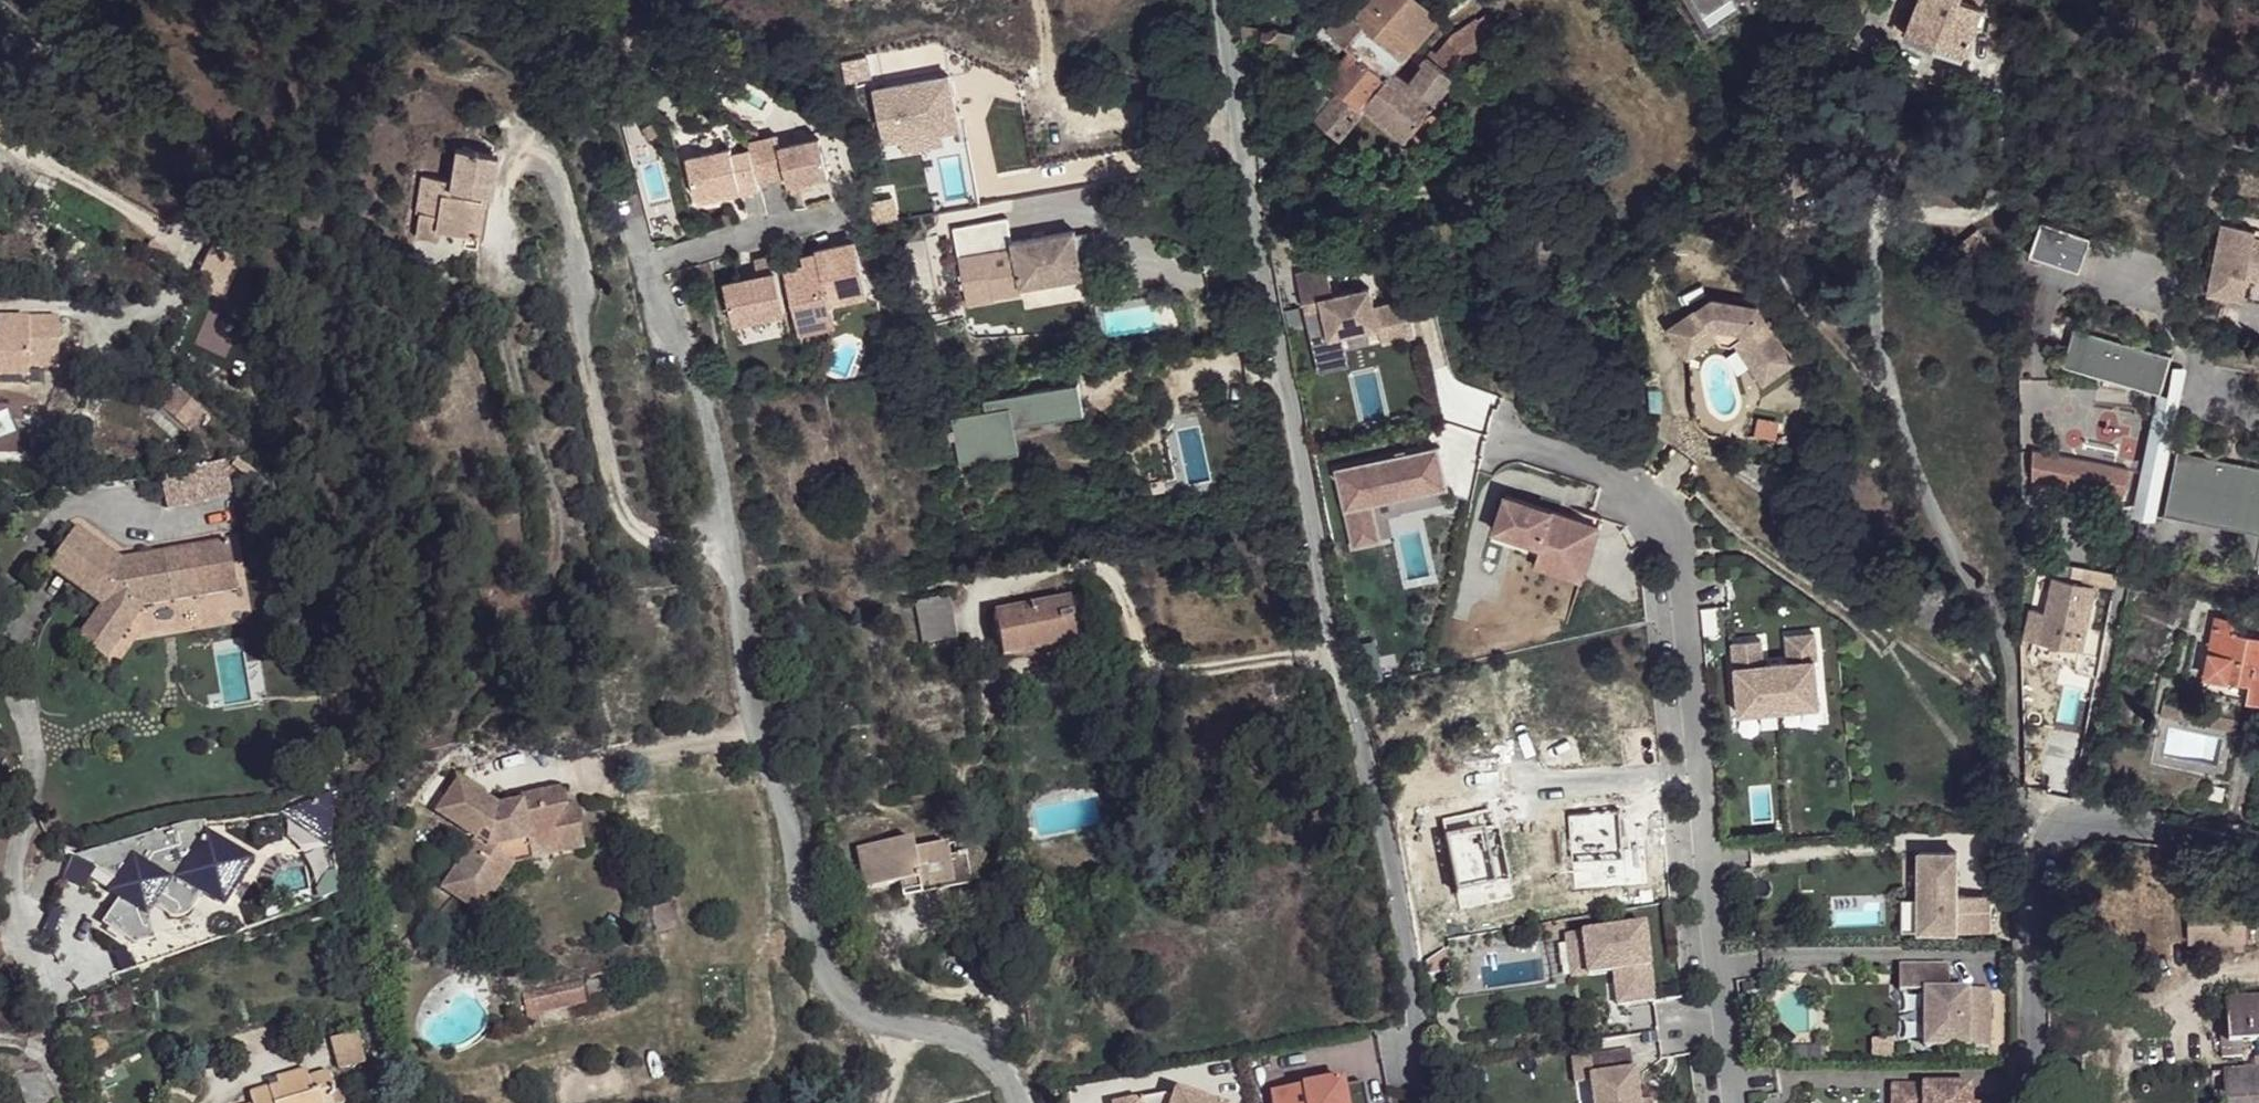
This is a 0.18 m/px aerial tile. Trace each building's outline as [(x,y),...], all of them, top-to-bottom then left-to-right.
[(1438,18),(1418,0),(1354,0),(1327,30),(1349,51),(1384,81),(1391,73),(1438,18)] [(1701,20),(1731,1),(1730,0),(1689,0),(1701,20)] [(1980,11),(1956,1),(1956,0),(1918,0),(1904,37),(1961,59),(1980,11)] [(1366,104),(1404,137),(1452,83),(1452,77),(1494,50),(1474,22),(1451,37),(1434,58),(1430,54),(1419,67),(1421,69),(1405,85),(1391,73),(1384,81),(1366,104)] [(1242,40),(1291,47),(1294,34),(1240,26),(1242,40)] [(1384,81),(1349,51),(1324,80),(1337,93),(1332,99),(1314,119),(1336,138),(1366,104),(1384,81)] [(1320,89),(1301,113),(1314,119),(1332,99),(1320,89)] [(652,122),(642,127),(648,138),(659,133),(652,122)] [(751,150),(760,183),(788,176),(790,184),(793,184),(814,178),(830,174),(820,137),(782,146),(779,135),(750,143),(751,150)] [(492,153),(455,147),(450,180),(421,174),(415,213),(418,213),(438,216),(437,227),(466,231),(465,235),(474,237),(479,202),(485,203),(487,194),(478,192),(479,186),(487,180),(492,153)] [(688,159),(698,199),(741,188),(742,194),(761,190),(760,183),(751,150),(734,154),(732,148),(688,159)] [(491,194),(498,154),(492,153),(487,180),(479,186),(478,192),(487,194),(491,194)] [(794,190),(816,185),(814,178),(793,184),(794,190)] [(741,188),(698,199),(700,205),(742,194),(741,188)] [(480,237),(485,203),(479,202),(474,237),(480,237)] [(438,216),(418,213),(415,235),(435,238),(437,227),(438,216)] [(2042,224),(2029,262),(2075,277),(2086,240),(2042,224)] [(2255,238),(2256,233),(2222,226),(2207,293),(2243,300),(2248,277),(2258,279),(2258,239),(2255,238)] [(1959,246),(1979,270),(1994,258),(1975,233),(1959,246)] [(1075,234),(994,248),(999,281),(1017,278),(1019,287),(1083,276),(1075,234)] [(143,256),(158,265),(167,250),(152,241),(143,256)] [(785,270),(797,320),(833,312),(832,305),(870,295),(857,242),(818,251),(819,254),(821,262),(806,266),(785,270)] [(241,264),(211,249),(194,286),(223,301),(241,264)] [(819,254),(803,257),(806,266),(821,262),(819,254)] [(743,279),(725,284),(735,325),(787,313),(774,256),(757,260),(759,269),(761,275),(743,279)] [(1397,312),(1395,302),(1373,308),(1368,288),(1332,297),(1323,260),(1293,267),(1314,357),(1333,353),(1330,339),(1341,337),(1378,328),(1381,344),(1414,336),(1408,309),(1397,312)] [(714,275),(711,262),(700,265),(704,278),(714,275)] [(743,279),(761,275),(759,269),(742,273),(743,279)] [(1781,350),(1747,308),(1702,303),(1660,338),(1682,365),(1710,342),(1712,341),(1732,342),(1733,341),(1749,361),(1765,362),(1781,350)] [(833,312),(797,320),(801,335),(837,327),(833,312)] [(28,376),(27,367),(56,367),(57,319),(0,318),(0,376),(28,376)] [(2150,394),(2154,395),(2163,366),(2165,360),(2076,333),(2064,368),(2150,394)] [(1348,366),(1341,337),(1330,339),(1333,353),(1314,357),(1318,373),(1348,366)] [(1760,384),(1789,360),(1781,350),(1765,362),(1749,361),(1733,341),(1732,342),(1712,341),(1710,342),(1714,348),(1724,349),(1728,345),(1760,384)] [(2180,368),(2163,366),(2154,395),(2150,394),(2132,516),(2154,520),(2180,368)] [(1016,459),(1011,430),(1081,417),(1076,387),(979,405),(981,416),(948,421),(956,469),(1016,459)] [(160,409),(188,433),(204,415),(176,391),(160,409)] [(1338,472),(1355,548),(1380,542),(1371,505),(1447,487),(1438,449),(1338,472)] [(2031,450),(2032,479),(2071,487),(2069,497),(2120,509),(2128,470),(2031,450)] [(2166,499),(2258,514),(2258,471),(2173,457),(2166,499)] [(234,461),(218,467),(221,475),(244,467),(242,459),(234,461)] [(221,475),(218,467),(184,480),(168,485),(177,509),(226,492),(221,475)] [(2163,514),(2258,530),(2258,514),(2166,499),(2163,514)] [(1580,598),(1597,521),(1561,513),(1559,522),(1499,508),(1488,557),(1536,568),(1532,586),(1580,598)] [(140,604),(232,590),(225,542),(158,552),(158,560),(126,566),(116,559),(71,528),(49,560),(102,597),(97,604),(73,640),(102,659),(140,604)] [(158,560),(158,552),(116,559),(126,566),(158,560)] [(102,597),(49,560),(44,568),(97,604),(102,597)] [(2116,575),(2086,568),(2084,579),(2084,581),(2114,588),(2116,575)] [(919,647),(949,642),(957,639),(948,595),(910,603),(919,647)] [(2045,612),(2040,637),(2081,647),(2083,640),(2091,605),(2050,596),(2045,612)] [(1063,602),(1071,645),(1085,643),(1076,600),(1063,602)] [(988,618),(992,639),(1029,631),(1033,653),(1071,645),(1063,602),(988,618)] [(2025,633),(2040,637),(2045,612),(2031,609),(2025,633)] [(2201,679),(2223,684),(2246,688),(2248,688),(2252,672),(2258,674),(2258,642),(2234,637),(2235,635),(2230,634),(2232,624),(2214,620),(2201,679)] [(1029,631),(992,639),(996,660),(1033,653),(1029,631)] [(1732,643),(1738,713),(1819,707),(1813,634),(1785,637),(1787,663),(1762,664),(1760,640),(1732,643)] [(2040,637),(2034,656),(2073,667),(2076,669),(2081,647),(2040,637)] [(2072,674),(2095,680),(2103,644),(2083,640),(2081,647),(2076,669),(2073,667),(2072,674)] [(2242,703),(2245,704),(2258,707),(2258,674),(2252,672),(2248,688),(2246,688),(2245,695),(2242,703)] [(2223,684),(2201,679),(2198,694),(2242,703),(2245,695),(2246,688),(2223,684)] [(2235,736),(2237,725),(2164,709),(2161,721),(2235,736)] [(2084,735),(2053,728),(2045,770),(2054,773),(2051,792),(2072,798),(2084,735)] [(458,780),(482,796),(481,787),(462,774),(458,780)] [(443,889),(480,913),(513,864),(533,860),(530,850),(557,844),(553,824),(564,807),(561,789),(522,796),(523,801),(516,812),(504,815),(503,806),(498,806),(482,796),(458,780),(437,812),(476,838),(443,889)] [(504,815),(516,812),(523,801),(503,806),(504,815)] [(564,807),(553,824),(557,844),(530,850),(533,860),(581,850),(573,805),(564,807)] [(285,819),(333,851),(332,807),(285,819)] [(1624,807),(1567,811),(1571,866),(1622,862),(1624,884),(1651,882),(1646,826),(1625,828),(1624,807)] [(1498,813),(1444,826),(1463,902),(1517,889),(1498,813)] [(90,854),(80,890),(95,895),(104,872),(120,883),(111,895),(123,904),(108,925),(134,944),(180,936),(153,917),(158,910),(173,921),(186,922),(197,916),(206,906),(216,889),(229,869),(251,883),(269,856),(228,830),(214,833),(210,815),(91,851),(90,854)] [(917,886),(951,879),(947,857),(944,843),(911,849),(908,838),(855,848),(859,870),(867,869),(870,887),(900,881),(916,879),(917,886)] [(916,879),(900,881),(903,897),(970,884),(965,853),(947,857),(951,879),(917,886),(916,879)] [(1921,899),(1921,932),(1992,931),(1992,895),(1958,895),(1958,853),(1921,853),(1921,899)] [(251,883),(229,869),(216,889),(238,904),(251,883)] [(867,869),(859,870),(862,888),(870,887),(867,869)] [(1905,932),(1921,932),(1921,899),(1905,899),(1905,932)] [(69,931),(82,936),(89,911),(75,908),(69,931)] [(1645,922),(1565,935),(1568,954),(1586,951),(1589,974),(1614,970),(1620,1002),(1657,996),(1645,922)] [(1586,951),(1568,954),(1572,977),(1589,974),(1586,951)] [(1953,968),(1903,967),(1903,992),(1928,993),(1929,1049),(1993,1049),(1993,991),(1952,991),(1953,968)] [(568,983),(573,1006),(586,1003),(582,980),(568,983)] [(540,1013),(573,1006),(568,983),(535,990),(540,1013)] [(540,1013),(535,990),(521,993),(526,1016),(540,1013)] [(2243,1057),(2241,1043),(2258,1041),(2258,1000),(2225,1002),(2227,1035),(2219,1036),(2220,1059),(2243,1057)] [(333,1040),(340,1070),(364,1064),(356,1034),(333,1040)] [(1597,1102),(1642,1102),(1638,1072),(1635,1073),(1633,1052),(1591,1058),(1595,1083),(1597,1102)] [(1578,1086),(1595,1083),(1591,1058),(1575,1059),(1578,1086)] [(44,1068),(19,1075),(27,1102),(54,1102),(61,1101),(44,1068)] [(331,1073),(310,1078),(307,1072),(279,1079),(281,1085),(282,1092),(273,1095),(272,1089),(253,1095),(255,1102),(335,1102),(332,1090),(336,1089),(331,1073)] [(2224,1074),(2226,1102),(2258,1102),(2258,1072),(2255,1072),(2224,1074)] [(1367,1086),(1346,1089),(1345,1081),(1276,1093),(1277,1102),(1370,1102),(1367,1086)] [(282,1092),(281,1085),(272,1089),(273,1095),(282,1092)] [(1896,1086),(1896,1102),(1976,1102),(1976,1086),(1896,1086)] [(1187,1102),(1190,1094),(1179,1091),(1177,1099),(1187,1102)] [(1190,1094),(1187,1102),(1177,1099),(1167,1095),(1118,1102),(1215,1102),(1190,1094)]
